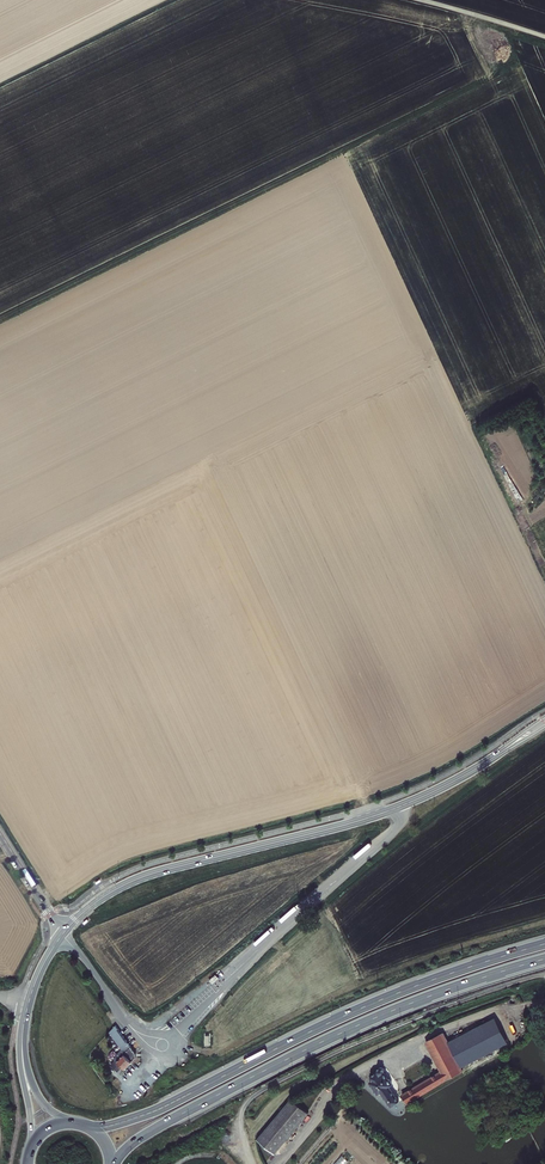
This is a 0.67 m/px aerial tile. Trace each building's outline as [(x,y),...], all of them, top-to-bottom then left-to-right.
[(449,1042),(448,1042),(461,1068),(462,1067),(509,1043),(496,1017),(449,1042)] [(125,1069),(136,1057),(136,1053),(116,1025),(110,1032),(122,1049),(113,1058),(115,1060),(110,1065),(118,1072),(123,1067),(125,1069)] [(408,1103),(451,1077),(464,1071),(462,1067),(461,1068),(448,1042),(449,1042),(443,1032),(425,1042),(440,1071),(402,1094),(408,1103)] [(393,1088),(394,1086),(392,1083),(390,1083),(386,1077),(387,1075),(386,1074),(382,1072),(381,1073),(380,1076),(374,1080),(375,1081),(374,1084),(374,1085),(378,1091),(377,1094),(379,1096),(381,1096),(382,1097),(384,1095),(394,1110),(400,1105),(391,1091),(394,1089),(393,1088)] [(257,1139),(275,1154),(309,1114),(291,1099),(257,1139)] [(348,1162),(342,1156),(333,1163),(346,1163),(348,1162)]
